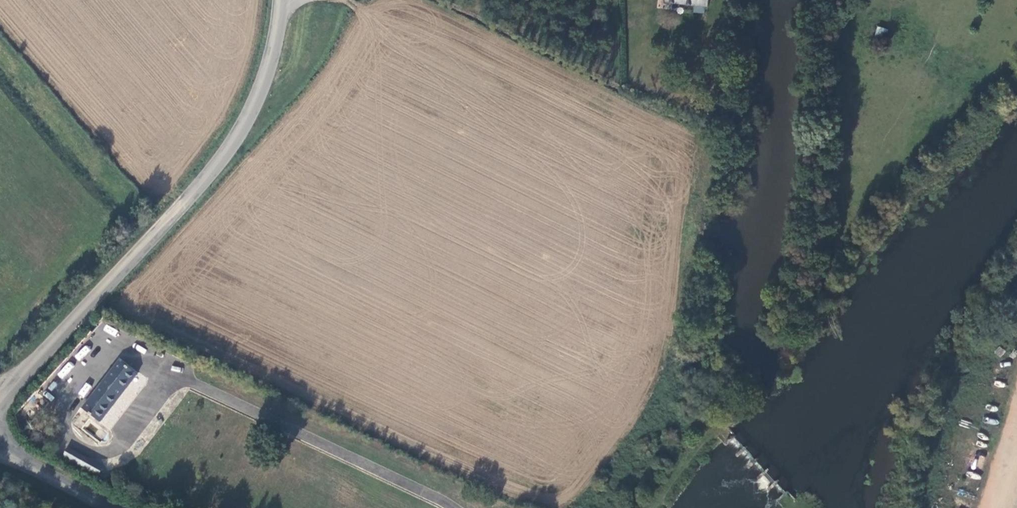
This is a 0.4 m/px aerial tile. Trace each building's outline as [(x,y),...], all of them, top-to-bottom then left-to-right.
[(885,37),(887,28),(876,26),(875,35),(885,37)] [(67,361),(57,375),(63,379),(73,365),(67,361)] [(138,382),(120,367),(82,414),(84,415),(72,429),(99,452),(107,451),(111,445),(111,438),(99,428),(138,382)] [(85,398),(92,386),(85,382),(78,394),(85,398)] [(83,462),(68,453),(62,463),(77,472),(83,462)]
